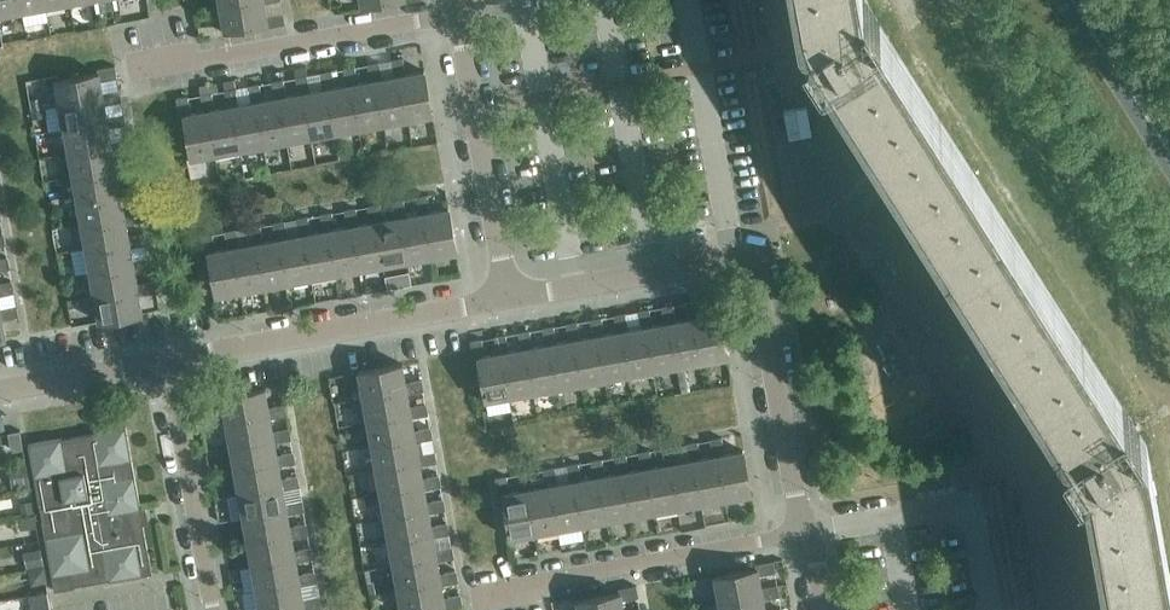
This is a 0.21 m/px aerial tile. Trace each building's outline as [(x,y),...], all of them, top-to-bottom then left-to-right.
[(21,11),(19,0),(0,0),(0,15),(21,11)] [(21,11),(46,7),(44,0),(19,0),(21,11)] [(220,6),(224,30),(267,22),(268,26),(286,23),(284,11),(267,14),(265,2),(264,0),(251,0),(220,6)] [(798,20),(805,32),(799,35),(804,42),(801,43),(806,50),(810,56),(812,55),(816,62),(822,58),(1065,440),(1059,444),(1064,451),(1061,452),(1069,465),(1072,464),(1076,471),(1082,467),(1108,609),(1169,609),(1169,572),(1147,442),(866,0),(794,0),(798,20)] [(392,59),(395,76),(400,75),(409,119),(433,114),(424,70),(406,73),(403,57),(392,59)] [(368,63),(371,80),(376,79),(385,123),(409,119),(400,75),(395,76),(382,78),(379,61),(368,63)] [(55,80),(60,104),(104,96),(103,92),(101,79),(118,76),(116,65),(98,68),(98,72),(55,80)] [(344,68),(347,84),(352,83),(360,127),(385,123),(376,79),(371,80),(358,82),(355,66),(344,68)] [(320,72),(323,89),(328,88),(336,132),(360,127),(352,83),(347,84),(335,86),(332,70),(320,72)] [(296,76),(299,93),(304,92),(312,136),(336,132),(328,88),(323,89),(311,91),(308,74),(296,76)] [(272,81),(275,97),(280,96),(288,141),(312,136),(304,92),(299,93),(287,95),(284,79),(272,81)] [(248,85),(251,102),(256,101),(264,145),(288,141),(280,96),(275,97),(263,99),(260,83),(248,85)] [(225,89),(228,106),(232,105),(240,149),(264,145),(256,101),(251,102),(239,104),(236,87),(225,89)] [(60,104),(64,128),(108,120),(107,116),(105,103),(122,100),(120,89),(103,92),(104,96),(60,104)] [(201,94),(204,110),(208,109),(216,154),(240,149),(232,105),(228,106),(215,108),(212,91),(201,94)] [(208,109),(204,110),(191,112),(188,96),(177,98),(180,116),(184,115),(192,158),(216,154),(208,109)] [(64,128),(68,152),(113,144),(112,140),(109,127),(126,124),(124,113),(107,116),(108,120),(64,128)] [(68,152),(73,176),(117,168),(116,163),(114,151),(131,148),(128,136),(112,140),(113,144),(68,152)] [(73,176),(77,200),(121,192),(120,187),(118,175),(135,172),(133,160),(116,163),(117,168),(73,176)] [(77,200),(81,224),(126,216),(125,211),(122,199),(139,196),(137,184),(120,187),(121,192),(77,200)] [(416,196),(419,213),(425,212),(433,256),(457,252),(449,207),(431,210),(428,194),(416,196)] [(393,200),(396,217),(401,216),(409,260),(433,256),(425,212),(419,213),(407,215),(404,198),(393,200)] [(369,205),(372,221),(377,220),(385,265),(409,260),(401,216),(396,217),(383,219),(380,203),(369,205)] [(345,209),(348,226),(353,225),(361,269),(385,265),(377,220),(372,221),(359,224),(356,207),(345,209)] [(81,224),(86,248),(130,240),(129,235),(127,223),(143,220),(141,208),(125,211),(126,216),(81,224)] [(321,213),(324,230),(329,229),(337,273),(361,269),(353,225),(348,226),(335,228),(332,211),(321,213)] [(297,218),(300,234),(305,233),(313,278),(337,273),(329,229),(324,230),(312,232),(309,215),(297,218)] [(273,222),(276,238),(281,238),(289,282),(313,278),(305,233),(300,234),(288,236),(285,220),(273,222)] [(249,226),(252,243),(257,242),(265,286),(289,282),(281,238),(276,238),(264,241),(261,224),(249,226)] [(225,230),(228,247),(233,246),(241,291),(265,286),(257,242),(252,243),(240,245),(237,228),(225,230)] [(86,248),(90,272),(134,264),(133,259),(131,246),(148,243),(146,232),(129,235),(130,240),(86,248)] [(233,246),(228,247),(216,249),(213,233),(201,235),(205,253),(209,252),(217,295),(241,291),(233,246)] [(11,268),(9,256),(0,258),(0,270),(11,268)] [(90,272),(94,296),(139,288),(138,283),(135,270),(152,267),(150,256),(133,259),(134,264),(90,272)] [(15,292),(13,280),(0,283),(0,295),(15,292)] [(139,288),(94,296),(99,320),(143,312),(140,294),(156,291),(154,280),(138,283),(139,288)] [(686,301),(689,318),(695,317),(703,361),(727,357),(719,312),(700,316),(697,299),(686,301)] [(0,313),(0,338),(7,337),(3,319),(19,316),(17,304),(1,307),(2,313),(0,313)] [(662,306),(665,322),(671,321),(679,365),(677,366),(681,390),(689,389),(685,364),(703,361),(695,317),(689,318),(676,320),(673,304),(662,306)] [(638,310),(641,326),(647,325),(655,370),(677,366),(679,365),(671,321),(665,322),(653,324),(650,308),(638,310)] [(614,314),(617,331),(623,330),(631,374),(655,370),(647,325),(641,326),(629,329),(626,312),(614,314)] [(590,319),(593,335),(598,334),(606,378),(631,374),(623,330),(617,331),(605,333),(602,316),(590,319)] [(566,323),(569,339),(574,338),(582,383),(606,378),(598,334),(593,335),(581,337),(578,321),(566,323)] [(543,327),(546,344),(550,343),(558,387),(582,383),(574,338),(569,339),(557,342),(554,325),(543,327)] [(519,331),(522,348),(526,347),(534,391),(558,387),(550,343),(546,344),(533,346),(530,329),(519,331)] [(495,336),(498,352),(502,351),(510,396),(534,391),(526,347),(522,348),(509,350),(506,334),(495,336)] [(502,351),(498,352),(485,354),(482,338),(471,340),(474,358),(479,357),(486,400),(510,396),(502,351)] [(358,371),(363,395),(407,387),(408,393),(425,390),(422,378),(406,381),(403,363),(358,371)] [(363,395),(367,419),(411,411),(412,417),(429,414),(427,402),(410,405),(408,393),(407,387),(363,395)] [(221,396),(226,420),(270,412),(271,418),(288,415),(285,403),(269,406),(266,388),(221,396)] [(367,419),(371,443),(416,435),(417,441),(433,438),(431,426),(414,429),(412,417),(411,411),(367,419)] [(226,420),(230,444),(274,436),(275,441),(292,438),(290,427),(273,430),(271,418),(270,412),(226,420)] [(29,443),(40,505),(43,519),(42,519),(55,590),(75,586),(75,585),(109,579),(110,580),(153,572),(150,555),(126,425),(93,431),(93,433),(62,438),(62,437),(29,443)] [(371,443),(376,467),(420,459),(421,465),(437,462),(435,450),(419,453),(417,441),(416,435),(371,443)] [(230,444),(234,468),(279,460),(280,465),(296,462),(294,451),(278,454),(275,441),(274,436),(230,444)] [(710,438),(713,455),(719,454),(727,498),(751,494),(743,449),(725,453),(722,436),(710,438)] [(687,442),(690,459),(695,458),(703,502),(727,498),(719,454),(713,455),(701,457),(698,440),(687,442)] [(663,447),(666,463),(671,462),(679,507),(703,502),(695,458),(690,459),(677,461),(674,445),(663,447)] [(639,451),(642,468),(647,467),(655,511),(679,507),(671,462),(666,463),(653,466),(650,449),(639,451)] [(615,455),(618,472),(623,471),(631,515),(655,511),(647,467),(642,468),(630,470),(627,453),(615,455)] [(591,460),(594,476),(599,475),(607,520),(631,515),(623,471),(618,472),(606,474),(603,458),(591,460)] [(376,467),(380,491),(424,483),(425,488),(442,485),(440,474),(423,477),(421,465),(420,459),(376,467)] [(234,468),(239,492),(283,484),(284,489),(300,486),(298,475),(282,478),(280,465),(279,460),(234,468)] [(9,465),(13,487),(30,485),(26,462),(9,465)] [(567,464),(570,480),(575,480),(583,524),(607,520),(599,475),(594,476),(582,478),(579,462),(567,464)] [(543,468),(546,485),(551,484),(559,528),(583,524),(575,480),(570,480),(558,483),(555,466),(543,468)] [(519,472),(522,489),(527,488),(535,533),(559,528),(551,484),(546,485),(534,487),(531,470),(519,472)] [(527,488),(522,489),(510,491),(507,475),(496,477),(499,495),(503,494),(511,537),(535,533),(527,488)] [(380,491),(384,515),(429,507),(429,512),(446,509),(444,498),(427,501),(425,488),(424,483),(380,491)] [(239,492),(243,516),(287,508),(288,513),(305,510),(303,498),(286,501),(284,489),(283,484),(239,492)] [(22,504),(23,513),(31,511),(30,502),(22,504)] [(384,515),(389,539),(433,531),(434,536),(450,533),(448,522),(432,525),(429,512),(429,507),(384,515)] [(243,516),(247,540),(292,532),(292,537),(309,534),(307,522),(290,525),(288,513),(287,508),(243,516)] [(389,539),(393,563),(437,555),(438,560),(455,557),(452,545),(436,548),(434,536),(433,531),(389,539)] [(247,540),(252,564),(296,556),(297,561),(313,558),(311,546),(295,549),(292,537),(292,532),(247,540)] [(393,563),(397,587),(442,579),(442,584),(459,581),(457,569),(440,572),(438,560),(437,555),(393,563)] [(252,564),(256,588),(300,580),(301,585),(318,582),(316,570),(299,573),(297,561),(296,556),(252,564)] [(714,575),(718,599),(763,591),(762,587),(760,575),(776,572),(774,560),(756,563),(757,568),(714,575)] [(397,587),(401,609),(409,609),(444,604),(445,608),(463,605),(461,593),(445,596),(442,584),(442,579),(397,587)] [(260,609),(271,609),(305,604),(305,608),(322,605),(320,594),(303,597),(301,585),(300,580),(256,588),(260,609)] [(720,609),(766,609),(764,598),(780,595),(778,584),(762,587),(763,591),(718,599),(720,609)] [(578,609),(624,609),(622,599),(639,596),(637,585),(619,588),(620,592),(577,600),(578,609)] [(32,605),(32,609),(51,609),(48,589),(29,592),(32,605)]
